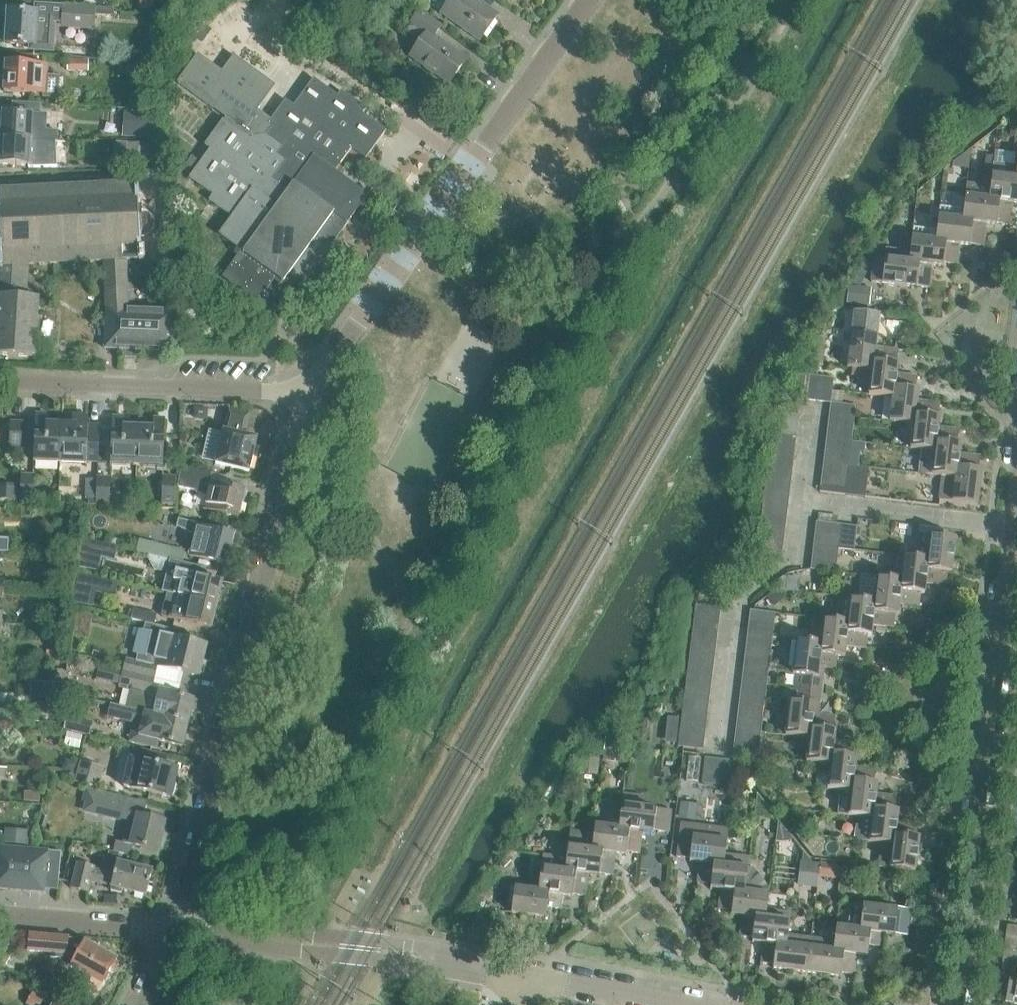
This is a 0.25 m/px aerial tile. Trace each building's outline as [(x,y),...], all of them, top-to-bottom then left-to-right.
[(138,0),(141,10),(144,9),(155,5),(153,1),(153,0),(138,0)] [(441,12),(480,39),(497,14),(477,0),(450,0),(441,12)] [(64,4),(36,2),(35,13),(10,11),(7,44),(29,46),(29,51),(53,53),(55,23),(94,26),(96,8),(64,6),(64,4)] [(410,55),(449,83),(467,58),(434,35),(441,26),(420,10),(412,21),(413,22),(408,29),(422,39),(410,55)] [(199,21),(190,33),(202,42),(211,30),(199,21)] [(144,46),(143,60),(157,61),(158,47),(144,46)] [(243,253),(288,191),(342,231),(368,196),(335,171),(352,148),(366,158),(386,131),(362,113),(366,108),(342,90),(337,96),(313,78),(294,105),(288,100),(270,124),(255,114),(275,86),(233,55),(221,72),(197,54),(176,83),(201,101),(225,118),(223,121),(222,120),(204,145),(209,149),(200,162),(188,178),(189,179),(190,179),(212,195),(209,199),(210,200),(232,216),(218,234),(219,235),(240,251),(243,253)] [(67,71),(88,71),(88,60),(67,60),(67,71)] [(4,91),(43,93),(42,98),(57,99),(59,78),(47,77),(47,67),(6,64),(4,91)] [(3,112),(1,137),(31,139),(56,141),(57,141),(58,132),(43,131),(43,129),(32,129),(32,127),(33,115),(33,114),(11,113),(3,112)] [(154,138),(155,115),(125,113),(123,136),(154,138)] [(0,147),(0,163),(28,165),(28,168),(58,166),(56,141),(31,139),(1,137),(0,147)] [(124,162),(148,163),(149,144),(125,142),(124,162)] [(994,157),(985,156),(982,177),(991,178),(994,157)] [(194,170),(200,162),(196,159),(190,167),(194,170)] [(955,167),(952,163),(943,170),(949,178),(954,173),(955,167)] [(1012,204),(1016,205),(1016,179),(1015,179),(1016,166),(993,163),(992,175),(990,187),(989,200),(999,201),(999,202),(1012,204)] [(104,261),(105,309),(128,309),(126,261),(140,260),(140,262),(144,262),(144,255),(141,255),(140,241),(147,241),(156,232),(155,217),(147,209),(139,209),(138,184),(134,184),(134,186),(1,192),(1,190),(0,190),(0,247),(1,260),(0,260),(0,264),(27,265),(104,261)] [(1011,217),(1012,204),(999,202),(999,201),(989,200),(990,187),(966,184),(963,210),(961,221),(972,222),(972,223),(985,225),(996,226),(996,225),(1009,227),(1011,217)] [(342,231),(288,191),(243,253),(240,251),(221,277),(278,318),(342,231)] [(949,245),(958,246),(969,247),(969,246),(982,248),(985,225),(972,223),(972,222),(961,221),(963,210),(940,207),(937,231),(935,242),(945,244),(945,245),(949,245)] [(911,238),(909,252),(908,264),(918,265),(918,266),(931,267),(942,269),(943,265),(956,266),(958,246),(949,245),(945,245),(945,244),(935,242),(937,231),(914,228),(913,238),(911,238)] [(918,266),(918,265),(908,264),(909,252),(886,249),(884,260),(874,258),(873,266),(871,281),(882,282),(881,284),(915,289),(915,287),(929,289),(931,267),(918,266)] [(27,265),(0,264),(0,268),(0,276),(0,355),(34,357),(37,298),(26,298),(27,265)] [(858,271),(855,277),(853,283),(860,286),(865,274),(859,271),(858,271)] [(846,303),(869,306),(871,289),(849,285),(846,303)] [(173,310),(128,309),(105,309),(104,348),(172,349),(173,310)] [(877,332),(880,313),(866,311),(863,330),(877,332)] [(875,349),(876,337),(851,335),(847,369),(870,372),(871,372),(872,362),(873,362),(875,349)] [(814,365),(808,375),(821,377),(821,365),(822,365),(825,338),(818,337),(817,344),(811,343),(810,354),(806,354),(805,364),(814,365)] [(868,390),(867,395),(885,397),(891,398),(892,398),(893,388),(895,389),(895,383),(896,376),(896,374),(897,365),(896,365),(898,352),(875,349),(873,362),(872,362),(871,372),(870,372),(869,378),(868,390)] [(805,400),(808,375),(797,374),(793,399),(799,400),(805,400)] [(805,400),(817,402),(821,377),(808,375),(805,400)] [(891,398),(888,422),(912,425),(913,425),(914,415),(915,415),(916,410),(917,401),(918,391),(914,391),(916,378),(896,376),(895,383),(895,389),(893,388),(892,398),(891,398)] [(817,402),(830,404),(833,378),(821,377),(817,402)] [(912,425),(909,449),(921,450),(933,452),(934,452),(935,441),(937,442),(938,429),(940,418),(937,418),(939,403),(917,401),(916,410),(915,415),(914,415),(913,425),(912,425)] [(855,407),(830,404),(828,415),(854,418),(855,407)] [(215,465),(249,473),(257,438),(244,435),(249,414),(228,409),(215,465)] [(35,413),(33,461),(60,462),(62,424),(47,424),(48,413),(35,413)] [(773,414),(772,426),(771,432),(795,435),(797,417),(773,414)] [(72,425),(62,424),(60,462),(87,464),(87,463),(98,464),(100,426),(88,425),(88,415),(73,415),(72,425)] [(854,418),(828,415),(827,427),(852,430),(854,418)] [(111,465),(137,466),(139,428),(124,427),(124,417),(113,417),(111,465)] [(153,428),(139,428),(137,466),(164,467),(165,419),(153,418),(153,428)] [(22,448),(24,423),(11,423),(9,447),(22,448)] [(851,442),(852,430),(827,427),(825,439),(851,442)] [(921,450),(918,475),(930,476),(941,477),(955,479),(956,479),(957,469),(958,469),(959,456),(960,445),(957,445),(958,432),(938,429),(937,442),(935,441),(934,452),(933,452),(921,450)] [(795,435),(771,432),(770,444),(794,447),(795,435)] [(851,442),(825,439),(824,451),(849,454),(851,442)] [(794,447),(770,444),(768,456),(793,459),(794,447)] [(849,454),(824,451),(822,463),(848,465),(849,454)] [(793,459),(768,456),(767,468),(791,471),(793,459)] [(941,477),(938,502),(952,503),(977,506),(981,472),(977,471),(979,458),(959,456),(958,469),(957,469),(956,479),(955,479),(941,477)] [(846,477),(848,465),(822,463),(821,475),(846,477)] [(848,465),(846,477),(845,489),(820,487),(819,493),(864,498),(868,468),(848,465)] [(182,467),(177,486),(197,491),(197,492),(207,494),(205,506),(204,510),(239,519),(245,490),(210,482),(212,474),(182,467)] [(767,468),(766,474),(765,480),(790,483),(791,471),(767,468)] [(21,475),(20,488),(19,500),(32,501),(34,476),(21,475)] [(845,489),(846,477),(821,475),(820,487),(845,489)] [(174,504),(175,478),(163,477),(161,503),(174,504)] [(98,504),(99,479),(85,478),(84,504),(98,504)] [(110,479),(99,479),(98,504),(109,505),(110,479)] [(765,480),(765,486),(764,492),(788,494),(790,483),(765,480)] [(19,500),(20,488),(0,487),(0,499),(19,500)] [(764,492),(763,498),(763,504),(787,506),(788,494),(764,492)] [(787,506),(763,504),(761,515),(786,518),(787,506)] [(836,526),(837,515),(831,514),(823,513),(816,512),(815,523),(836,526)] [(786,518),(761,515),(760,527),(784,530),(786,518)] [(193,534),(187,557),(206,561),(206,560),(227,565),(235,535),(214,530),(214,529),(198,525),(198,524),(178,519),(176,526),(193,534)] [(836,526),(815,523),(814,535),(839,538),(841,526),(836,526)] [(841,526),(839,538),(838,550),(853,552),(856,528),(841,526)] [(918,534),(915,558),(927,560),(926,570),(927,570),(925,583),(945,586),(947,573),(950,573),(955,538),(942,537),(943,529),(919,526),(918,534)] [(760,527),(759,534),(758,539),(783,542),(784,530),(760,527)] [(814,535),(813,547),(838,550),(839,538),(814,535)] [(7,553),(8,539),(0,538),(0,553),(7,553)] [(147,556),(182,564),(185,551),(139,539),(136,552),(148,555),(147,556)] [(783,542),(758,539),(757,551),(781,554),(783,542)] [(75,567),(90,570),(94,550),(78,547),(77,552),(75,567)] [(838,550),(813,547),(811,559),(837,562),(838,550)] [(891,555),(888,578),(900,580),(899,591),(900,591),(898,604),(917,607),(919,593),(922,594),(924,583),(925,583),(927,570),(926,570),(927,560),(915,558),(903,557),(891,555)] [(180,573),(182,564),(147,556),(147,557),(154,570),(168,573),(170,572),(168,580),(179,583),(176,596),(217,607),(223,584),(180,573)] [(837,562),(811,559),(810,571),(835,574),(837,562)] [(90,591),(93,579),(77,575),(71,603),(87,606),(90,591)] [(787,577),(786,591),(797,592),(798,578),(787,577)] [(861,578),(858,600),(873,601),(874,602),(873,612),(872,625),(892,628),(893,615),(897,615),(898,604),(900,591),(899,591),(900,580),(888,578),(876,577),(876,580),(861,578)] [(776,589),(766,597),(772,605),(782,597),(776,589)] [(211,630),(217,607),(176,596),(173,609),(163,607),(160,617),(168,619),(170,620),(170,619),(178,621),(211,630)] [(847,633),(845,646),(859,648),(865,649),(867,635),(870,636),(872,625),(873,612),(874,602),(873,601),(858,600),(850,599),(847,623),(846,633),(847,633)] [(693,616),(718,619),(720,607),(694,604),(693,616)] [(154,625),(157,614),(133,609),(130,619),(154,625)] [(750,624),(772,626),(774,613),(749,610),(748,623),(750,624)] [(87,640),(92,619),(78,616),(73,637),(87,640)] [(717,631),(718,619),(693,616),(691,628),(717,631)] [(820,654),(818,667),(822,668),(832,669),(834,656),(844,657),(845,646),(847,633),(846,633),(847,623),(823,620),(820,643),(819,654),(820,654)] [(126,658),(123,671),(154,679),(157,668),(173,671),(175,672),(200,678),(208,646),(183,640),(185,633),(155,626),(145,623),(137,661),(126,658)] [(748,623),(747,635),(771,638),(772,626),(748,623)] [(691,628),(690,640),(715,643),(717,631),(691,628)] [(771,638),(747,635),(745,647),(770,650),(771,638)] [(714,655),(715,643),(690,640),(688,652),(714,655)] [(797,640),(793,675),(796,675),(794,689),(821,692),(822,680),(821,678),(822,668),(818,667),(820,654),(819,654),(820,643),(797,640)] [(745,647),(744,659),(768,662),(770,650),(745,647)] [(712,667),(714,655),(688,652),(687,664),(712,667)] [(767,674),(768,662),(744,659),(742,671),(767,674)] [(685,675),(711,679),(712,667),(687,664),(685,675)] [(191,712),(195,713),(198,701),(194,700),(152,690),(154,679),(123,671),(100,666),(97,677),(120,682),(119,688),(131,691),(127,708),(137,711),(152,715),(152,716),(164,719),(188,725),(191,712)] [(63,688),(64,671),(49,670),(48,687),(63,688)] [(742,671),(741,683),(766,686),(767,674),(742,671)] [(868,680),(869,673),(856,672),(856,679),(868,680)] [(709,691),(711,679),(685,675),(684,687),(709,691)] [(766,686),(741,683),(740,695),(764,698),(766,686)] [(63,700),(64,689),(30,687),(29,698),(63,700)] [(708,702),(709,691),(684,687),(682,699),(708,702)] [(789,701),(785,736),(809,739),(810,728),(811,728),(813,714),(816,715),(817,705),(819,704),(821,692),(794,689),(793,702),(789,701)] [(740,695),(738,707),(763,710),(764,698),(740,695)] [(706,714),(708,702),(682,699),(681,711),(706,714)] [(60,716),(61,704),(29,702),(29,714),(60,716)] [(137,711),(111,704),(108,716),(134,723),(129,741),(156,748),(158,740),(183,746),(188,725),(152,716),(152,715),(137,711)] [(763,710),(738,707),(737,719),(761,721),(763,710)] [(705,726),(706,714),(681,711),(679,723),(705,726)] [(809,739),(806,762),(830,765),(832,754),(834,741),(835,731),(834,731),(836,717),(818,715),(816,715),(813,714),(811,728),(810,728),(809,739)] [(63,730),(82,735),(90,736),(93,723),(66,717),(63,730)] [(667,718),(665,731),(677,732),(678,719),(667,718)] [(737,719),(736,731),(760,733),(761,721),(737,719)] [(703,738),(705,726),(679,723),(678,735),(703,738)] [(736,731),(734,742),(759,745),(760,733),(736,731)] [(79,749),(82,735),(67,732),(64,746),(79,749)] [(678,735),(676,747),(702,750),(703,738),(678,735)] [(605,737),(604,747),(627,750),(629,740),(605,737)] [(816,778),(815,786),(827,788),(827,789),(839,791),(851,792),(853,781),(855,768),(856,757),(853,757),(854,744),(834,741),(832,754),(830,765),(828,780),(816,778)] [(630,742),(628,754),(640,755),(641,743),(630,742)] [(759,745),(734,742),(733,754),(757,757),(759,745)] [(170,798),(177,771),(165,768),(167,758),(133,749),(123,787),(170,798)] [(599,758),(581,756),(579,773),(597,775),(599,758)] [(704,758),(701,783),(713,785),(716,760),(704,758)] [(69,760),(64,763),(61,770),(72,775),(76,764),(69,760)] [(725,786),(728,761),(716,760),(713,785),(725,786)] [(98,788),(103,769),(80,762),(75,781),(98,788)] [(744,769),(750,776),(756,772),(750,764),(744,769)] [(744,777),(736,767),(734,781),(740,781),(744,777)] [(839,791),(837,815),(848,816),(860,817),(871,819),(872,819),(873,808),(874,808),(876,795),(876,794),(877,784),(873,784),(875,770),(855,768),(853,781),(851,792),(839,791)] [(575,771),(564,770),(562,788),(573,789),(575,771)] [(147,805),(127,799),(97,791),(94,804),(112,816),(129,820),(123,843),(133,846),(156,852),(164,823),(144,818),(147,805)] [(621,804),(617,829),(642,833),(642,834),(653,835),(653,831),(667,833),(670,812),(669,811),(641,807),(642,796),(622,794),(621,804)] [(756,807),(768,808),(757,794),(756,807)] [(860,817),(857,841),(868,842),(880,843),(893,845),(894,835),(895,835),(897,822),(897,821),(898,811),(894,810),(896,797),(876,795),(874,808),(873,808),(872,819),(871,819),(860,817)] [(680,803),(678,820),(694,822),(696,805),(680,803)] [(45,828),(48,818),(41,816),(38,826),(45,828)] [(778,821),(775,841),(780,841),(788,840),(791,838),(778,821)] [(686,862),(699,864),(723,866),(724,855),(727,828),(680,822),(676,856),(686,858),(686,862)] [(880,843),(877,868),(889,869),(915,872),(919,838),(915,837),(917,824),(897,822),(895,835),(894,835),(893,845),(880,843)] [(591,849),(591,850),(614,854),(625,856),(625,853),(630,854),(639,855),(642,834),(642,833),(617,829),(594,826),(593,834),(591,849)] [(28,831),(5,829),(4,840),(27,843),(28,831)] [(567,849),(564,872),(582,874),(587,875),(598,876),(598,875),(603,876),(611,877),(614,854),(591,850),(591,849),(593,834),(569,831),(567,846),(567,849)] [(133,846),(123,843),(115,841),(113,851),(130,856),(133,846)] [(529,879),(528,890),(538,892),(561,896),(571,897),(571,896),(585,897),(587,875),(582,874),(564,872),(567,849),(567,846),(554,845),(553,856),(542,855),(539,880),(529,879)] [(43,892),(44,880),(58,882),(61,852),(0,846),(0,889),(43,892)] [(707,889),(720,890),(744,893),(747,869),(748,857),(724,855),(723,866),(699,864),(697,877),(708,879),(707,889)] [(800,859),(797,882),(817,885),(820,862),(800,859)] [(77,863),(71,890),(89,895),(92,882),(111,887),(110,891),(122,894),(123,890),(146,895),(152,871),(117,863),(114,874),(95,870),(96,868),(77,863)] [(820,864),(819,866),(818,877),(841,880),(843,867),(820,864)] [(747,869),(744,893),(720,890),(718,904),(729,905),(728,916),(741,917),(764,920),(764,919),(768,889),(753,869),(747,869)] [(513,888),(510,913),(545,918),(546,907),(560,909),(561,896),(538,892),(528,890),(513,888)] [(869,932),(883,934),(894,935),(897,910),(862,906),(859,930),(859,931),(869,932)] [(908,926),(910,912),(901,911),(899,925),(908,926)] [(741,917),(739,931),(750,932),(749,942),(761,944),(775,945),(786,946),(786,945),(787,935),(790,916),(772,913),(771,920),(764,919),(764,920),(741,917)] [(1016,938),(1016,928),(1006,926),(1005,936),(1016,938)] [(835,927),(834,941),(832,951),(843,953),(856,955),(866,956),(869,932),(859,931),(859,930),(847,929),(835,927)] [(30,934),(28,950),(51,952),(50,958),(58,958),(61,960),(60,962),(70,968),(71,966),(83,973),(75,987),(93,998),(101,983),(114,962),(83,944),(82,944),(83,942),(76,938),(63,937),(37,935),(30,934)] [(787,935),(786,945),(786,946),(775,945),(761,944),(760,954),(759,962),(773,964),(772,969),(806,973),(811,938),(787,935)] [(843,953),(832,951),(834,941),(811,938),(806,973),(840,977),(841,974),(854,975),(856,955),(843,953)] [(1006,1001),(1016,1003),(1016,964),(1012,963),(1006,1001)] [(26,1004),(41,1004),(44,1000),(32,993),(25,1004),(26,1004)]
